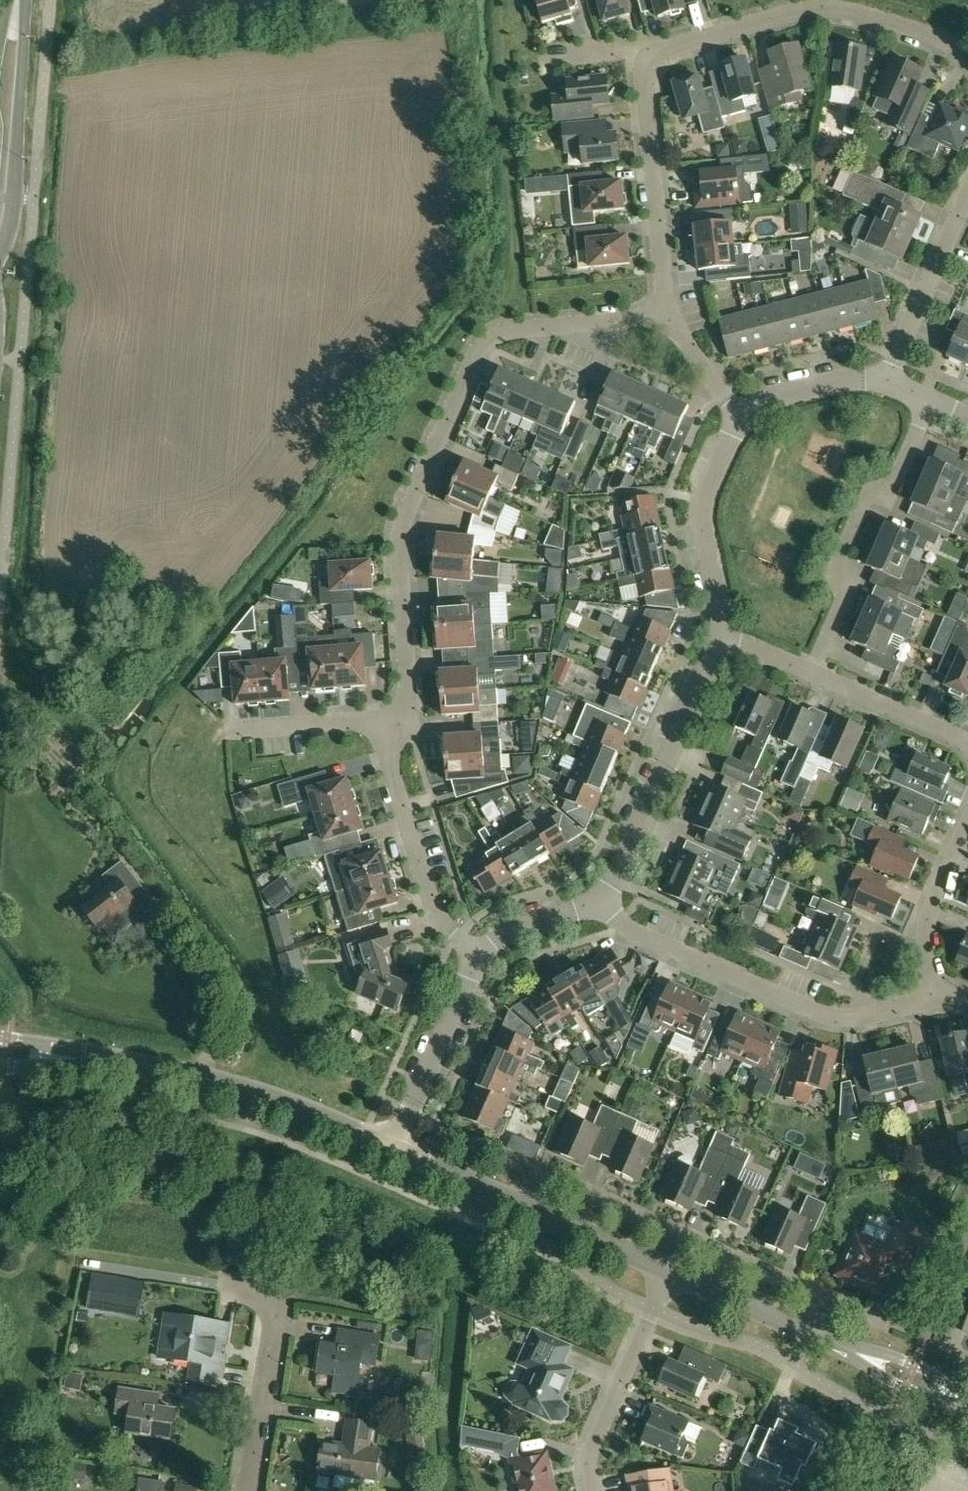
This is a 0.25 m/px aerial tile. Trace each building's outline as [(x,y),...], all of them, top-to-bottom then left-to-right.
[(543,22),(556,19),(557,24),(574,19),(572,14),(571,8),(575,6),(575,3),(578,3),(577,0),(537,0),(543,22)] [(604,21),(630,13),(627,0),(598,0),(604,21)] [(643,12),(657,8),(659,16),(685,9),(683,0),(639,0),(643,12)] [(800,91),(811,87),(799,43),(770,51),(776,74),(762,78),(771,108),(802,99),(800,91)] [(860,89),(866,47),(836,43),(830,85),(860,89)] [(879,96),(873,109),(891,117),(888,124),(909,133),(928,89),(916,84),(922,69),(894,57),(877,95),(879,96)] [(728,86),(715,90),(716,94),(723,116),(746,110),(743,98),(756,94),(746,58),(722,65),(723,68),(728,86)] [(569,95),(553,97),(556,119),(595,115),(594,103),(610,102),(609,96),(610,96),(617,88),(609,82),(608,82),(607,76),(598,77),(598,74),(594,71),(590,75),(590,77),(568,80),(569,95)] [(680,80),(674,81),(680,101),(677,102),(676,104),(678,112),(680,113),(683,113),(685,118),(700,114),(705,133),(726,127),(723,116),(716,94),(704,97),(702,89),(698,75),(693,76),(689,74),(682,76),(680,80)] [(857,131),(866,102),(854,98),(845,127),(857,131)] [(907,146),(934,158),(941,141),(958,149),(964,134),(967,136),(967,112),(957,108),(956,111),(941,105),(932,126),(919,120),(907,146)] [(606,120),(563,124),(566,152),(583,150),(584,163),(620,159),(617,133),(608,134),(606,120)] [(781,147),(775,125),(761,129),(768,151),(781,147)] [(702,182),(695,191),(697,207),(740,202),(740,201),(744,200),(744,202),(753,201),(752,186),(746,181),(744,167),(743,156),(734,157),(721,158),(722,169),(701,171),(702,182)] [(596,223),(595,211),(625,208),(622,181),(600,183),(599,171),(569,174),(574,225),(596,223)] [(854,172),(844,195),(882,212),(877,222),(912,237),(921,215),(904,207),(902,203),(907,193),(895,188),(854,172)] [(806,205),(790,207),(792,221),(808,220),(806,205)] [(693,241),(693,248),(734,244),(732,222),(736,222),(735,207),(709,210),(710,224),(695,226),(696,236),(693,241)] [(854,247),(851,254),(875,264),(880,252),(884,251),(902,259),(912,237),(877,222),(862,215),(853,235),(855,239),(852,246),(854,247)] [(578,268),(630,263),(627,235),(606,238),(604,224),(574,227),(578,268)] [(791,240),(792,253),(813,251),(812,238),(791,240)] [(744,254),(743,243),(734,244),(693,248),(694,255),(698,259),(699,269),(726,267),(728,279),(752,276),(749,254),(744,254)] [(869,280),(844,286),(854,325),(879,318),(875,303),(887,300),(881,275),(866,269),(869,280)] [(844,286),(819,293),(829,331),(854,325),(844,286)] [(819,293),(794,299),(804,338),(829,331),(819,293)] [(769,306),(779,344),(804,338),(794,299),(769,306)] [(769,306),(744,312),(754,350),(779,344),(769,306)] [(966,364),(967,360),(967,314),(956,309),(947,329),(957,333),(947,355),(966,364)] [(729,357),(754,350),(744,312),(719,319),(729,357)] [(519,376),(500,368),(491,388),(484,405),(482,410),(494,415),(487,429),(495,433),(501,419),(519,376)] [(632,381),(613,372),(595,413),(594,413),(606,418),(601,429),(610,433),(614,423),(632,381)] [(538,385),(519,376),(501,419),(508,422),(512,412),(524,418),(538,385)] [(651,389),(632,381),(614,423),(621,426),(625,415),(637,422),(651,389)] [(480,384),(473,400),(484,405),(491,388),(480,384)] [(557,393),(538,385),(524,418),(536,423),(532,432),(538,435),(557,393)] [(651,389),(637,422),(649,427),(639,448),(646,450),(648,445),(670,397),(651,389)] [(576,401),(557,393),(538,435),(536,440),(543,443),(549,429),(562,434),(576,401)] [(670,397),(648,445),(656,449),(663,433),(674,438),(689,405),(670,397)] [(576,459),(591,424),(580,419),(565,454),(576,459)] [(683,447),(672,442),(665,459),(676,463),(683,447)] [(967,501),(967,498),(967,462),(959,459),(954,470),(931,459),(922,481),(967,501)] [(465,461),(456,482),(490,497),(497,483),(512,490),(520,473),(497,463),(492,472),(465,461)] [(636,478),(620,471),(613,488),(630,487),(636,478)] [(586,487),(596,491),(600,483),(590,479),(586,487)] [(967,501),(922,481),(912,502),(936,512),(931,523),(953,533),(958,522),(952,519),(956,509),(949,506),(954,495),(967,501)] [(490,497),(456,482),(447,502),(474,514),(471,525),(496,532),(500,518),(506,504),(490,497)] [(654,495),(624,501),(627,514),(623,515),(625,528),(600,533),(602,542),(661,528),(654,495)] [(503,530),(519,538),(531,513),(515,505),(503,530)] [(915,522),(910,533),(882,521),(873,542),(910,558),(915,546),(924,550),(928,541),(936,544),(940,533),(915,522)] [(438,534),(436,556),(474,560),(475,544),(492,546),(496,532),(471,525),(468,537),(438,534)] [(553,525),(544,545),(564,550),(566,530),(553,525)] [(661,528),(602,542),(603,549),(619,546),(622,558),(632,556),(665,548),(661,528)] [(913,585),(918,587),(922,577),(905,569),(910,558),(873,542),(864,564),(891,576),(886,587),(908,596),(913,585)] [(622,558),(624,571),(617,572),(619,579),(670,568),(665,548),(632,556),(622,558)] [(466,592),(491,593),(499,593),(500,577),(500,572),(501,563),(474,560),(436,556),(434,578),(466,581),(466,592)] [(322,604),(351,602),(351,590),(373,589),(371,561),(331,564),(332,582),(320,582),(322,604)] [(507,564),(508,593),(499,593),(501,628),(517,627),(516,594),(525,593),(524,563),(507,564)] [(670,569),(618,580),(620,588),(637,584),(640,596),(645,596),(647,605),(678,608),(670,569)] [(567,590),(580,587),(577,573),(568,575),(567,590)] [(491,608),(491,593),(466,592),(466,603),(436,605),(437,627),(492,624),(491,608)] [(957,595),(952,606),(964,611),(967,601),(967,600),(957,595)] [(911,616),(919,620),(924,609),(899,597),(894,608),(871,598),(861,619),(893,634),(898,622),(907,626),(911,616)] [(544,622),(558,621),(557,606),(543,607),(544,622)] [(678,612),(647,609),(643,618),(638,616),(633,628),(616,621),(613,628),(613,629),(662,649),(678,612)] [(944,655),(959,622),(945,617),(931,650),(944,655)] [(895,673),(900,662),(893,659),(897,649),(888,645),(893,634),(861,619),(852,641),(872,650),(867,661),(895,673)] [(946,686),(951,688),(949,692),(962,698),(964,694),(967,695),(967,631),(967,630),(966,623),(960,620),(959,622),(944,655),(944,656),(957,662),(946,686)] [(439,650),(469,648),(469,658),(495,656),(492,624),(437,627),(439,650)] [(310,625),(295,626),(296,636),(299,669),(311,668),(312,690),(339,687),(335,635),(319,636),(319,632),(310,625)] [(354,634),(353,628),(334,630),(335,635),(339,687),(366,685),(364,663),(376,662),(374,632),(354,634)] [(662,649),(613,629),(613,628),(610,636),(626,643),(622,654),(654,668),(662,649)] [(296,636),(288,637),(289,648),(297,647),(296,636)] [(570,642),(557,636),(553,646),(566,652),(570,642)] [(277,661),(260,662),(263,702),(290,700),(288,678),(300,677),(299,669),(297,647),(289,648),(276,649),(277,661)] [(622,654),(615,651),(609,664),(598,659),(595,665),(605,670),(646,687),(654,668),(622,654)] [(236,704),(263,702),(260,662),(242,664),(241,652),(220,654),(222,684),(234,683),(236,704)] [(546,665),(545,655),(535,656),(536,666),(546,665)] [(440,671),(442,693),(498,689),(497,688),(495,656),(469,658),(470,669),(440,671)] [(563,685),(568,674),(555,669),(550,680),(563,685)] [(646,687),(605,670),(602,677),(611,681),(606,693),(610,695),(606,707),(633,719),(646,687)] [(193,691),(205,703),(224,702),(223,689),(193,691)] [(473,713),(474,723),(499,722),(498,704),(499,704),(498,689),(442,693),(443,715),(473,713)] [(741,715),(736,727),(756,736),(751,748),(748,747),(741,762),(755,769),(785,701),(773,696),(771,701),(751,692),(745,705),(742,704),(738,714),(741,715)] [(587,704),(574,736),(618,754),(631,722),(587,704)] [(552,722),(557,710),(544,705),(542,718),(552,722)] [(794,705),(778,739),(798,748),(792,763),(790,762),(781,783),(795,788),(800,776),(804,768),(817,739),(828,714),(816,709),(814,714),(794,705)] [(804,768),(800,776),(812,782),(818,768),(828,772),(833,762),(846,767),(862,729),(839,719),(828,744),(817,739),(804,768)] [(445,736),(446,758),(501,754),(500,739),(499,722),(474,723),(474,734),(445,736)] [(578,759),(610,773),(618,754),(569,734),(566,741),(583,748),(578,759)] [(943,789),(952,768),(939,763),(940,760),(931,756),(929,759),(917,753),(908,773),(896,768),(891,780),(943,803),(948,791),(943,789)] [(506,769),(503,770),(501,754),(446,758),(448,780),(477,778),(481,790),(509,782),(506,769)] [(729,757),(722,773),(748,785),(755,769),(741,762),(729,757)] [(602,792),(610,773),(578,759),(573,771),(564,767),(561,775),(602,792)] [(312,798),(317,815),(355,804),(347,778),(326,785),(322,772),(294,781),(300,802),(312,798)] [(586,829),(602,792),(561,775),(558,782),(567,786),(562,798),(566,800),(563,809),(586,829)] [(755,812),(758,804),(763,792),(743,783),(738,794),(712,783),(702,804),(739,820),(745,807),(755,812)] [(888,821),(904,828),(922,836),(930,817),(935,819),(941,806),(895,786),(887,803),(891,813),(888,821)] [(868,810),(870,798),(854,796),(852,808),(868,810)] [(345,848),(342,836),(363,830),(355,804),(317,815),(322,832),(310,835),(316,857),(377,839),(377,838),(345,848)] [(743,859),(752,838),(734,831),(739,820),(702,804),(693,825),(720,836),(715,847),(743,859)] [(531,807),(524,811),(524,812),(526,815),(549,853),(584,832),(560,812),(552,817),(550,812),(538,819),(531,807)] [(525,828),(514,834),(532,864),(549,853),(526,815),(520,819),(525,828)] [(859,818),(851,835),(868,842),(868,844),(879,849),(872,865),(894,875),(895,872),(910,878),(919,857),(893,846),(898,835),(859,818)] [(486,828),(479,832),(489,849),(478,856),(480,860),(469,867),(485,892),(514,875),(491,836),(486,828)] [(498,832),(491,836),(514,875),(532,864),(514,834),(503,841),(498,832)] [(793,855),(796,841),(782,838),(779,852),(793,855)] [(317,857),(325,854),(337,893),(390,877),(383,851),(381,852),(377,839),(316,857),(317,857)] [(673,872),(709,888),(715,875),(732,882),(741,864),(713,852),(708,862),(682,851),(673,872)] [(113,939),(156,906),(122,861),(102,876),(110,886),(82,907),(99,930),(102,927),(113,939)] [(892,918),(901,897),(876,886),(880,875),(858,866),(850,884),(861,889),(854,905),(876,915),(878,912),(892,918)] [(710,913),(712,909),(710,904),(703,901),(709,888),(673,872),(663,893),(690,904),(685,915),(705,924),(710,913)] [(283,876),(262,892),(275,910),(297,894),(283,876)] [(348,931),(357,929),(381,921),(377,909),(398,903),(390,877),(337,893),(348,931)] [(772,888),(786,895),(790,885),(776,879),(772,888)] [(817,920),(811,933),(848,949),(857,928),(830,916),(835,905),(808,893),(803,905),(808,907),(806,911),(808,916),(817,920)] [(753,927),(754,925),(759,913),(759,912),(747,906),(739,908),(739,921),(741,921),(753,927)] [(296,945),(287,913),(268,919),(277,950),(296,945)] [(355,974),(359,977),(364,979),(358,994),(397,1011),(409,985),(390,977),(382,948),(392,945),(387,930),(359,939),(344,944),(353,972),(354,973),(355,974)] [(774,939),(757,932),(753,941),(770,948),(774,939)] [(811,933),(802,953),(785,946),(780,957),(807,969),(812,958),(839,970),(848,949),(811,933)] [(957,959),(967,964),(967,935),(957,959)] [(582,966),(605,1005),(619,997),(621,989),(616,981),(627,974),(612,948),(582,966)] [(278,955),(280,965),(302,959),(300,949),(279,955),(278,955)] [(582,1007),(588,1016),(605,1005),(582,966),(565,977),(582,1007)] [(572,1013),(582,1007),(565,977),(547,987),(572,1029),(579,1025),(572,1013)] [(663,1024),(675,1030),(691,993),(671,984),(661,1006),(650,1001),(640,1024),(656,1032),(660,1030),(663,1024)] [(552,1037),(563,1030),(570,1026),(572,1029),(547,987),(512,1008),(536,1029),(544,1024),(552,1037)] [(696,1039),(692,1047),(703,1052),(713,1029),(702,1024),(712,1002),(691,993),(675,1030),(696,1039)] [(510,1011),(493,1048),(542,1069),(545,1062),(529,1055),(534,1043),(529,1041),(533,1032),(510,1011)] [(621,1016),(615,1019),(626,1038),(632,1024),(626,1013),(621,1016)] [(723,1051),(743,1059),(759,1023),(739,1014),(729,1036),(718,1031),(708,1054),(719,1059),(723,1051)] [(754,1092),(767,1098),(784,1060),(770,1054),(780,1032),(759,1023),(743,1059),(756,1065),(753,1071),(758,1077),(760,1078),(754,1092)] [(617,1058),(623,1045),(615,1033),(605,1039),(617,1058)] [(967,1033),(942,1039),(951,1077),(964,1074),(967,1091),(967,1033)] [(594,1048),(603,1063),(614,1057),(605,1042),(594,1048)] [(826,1090),(836,1051),(808,1044),(800,1073),(787,1070),(781,1095),(807,1102),(811,1086),(826,1090)] [(918,1096),(920,1104),(942,1099),(934,1066),(920,1069),(915,1046),(889,1052),(898,1089),(899,1089),(909,1086),(911,1094),(916,1097),(918,1096)] [(538,1068),(493,1048),(485,1067),(517,1081),(522,1069),(535,1075),(538,1068)] [(902,1101),(899,1089),(898,1089),(889,1052),(864,1058),(870,1082),(856,1085),(862,1111),(902,1101)] [(580,1070),(569,1061),(569,1060),(562,1078),(574,1084),(580,1070)] [(693,1063),(688,1074),(695,1077),(700,1066),(693,1063)] [(517,1081),(485,1067),(477,1086),(518,1104),(521,1097),(512,1092),(517,1081)] [(562,1078),(561,1078),(554,1097),(566,1102),(574,1084),(562,1078)] [(851,1081),(842,1083),(841,1112),(857,1108),(851,1081)] [(509,1100),(518,1104),(477,1086),(463,1117),(503,1135),(508,1121),(501,1118),(509,1100)] [(689,1101),(702,1107),(707,1095),(694,1089),(689,1101)] [(562,1101),(551,1096),(546,1108),(557,1113),(562,1101)] [(600,1160),(603,1155),(602,1155),(621,1113),(603,1105),(593,1126),(572,1117),(557,1151),(584,1163),(588,1155),(600,1160)] [(614,1160),(611,1168),(638,1180),(653,1146),(632,1137),(639,1121),(621,1113),(602,1155),(603,1155),(614,1160)] [(735,1139),(717,1131),(699,1173),(692,1169),(694,1165),(693,1161),(691,1158),(687,1156),(683,1156),(680,1159),(663,1198),(690,1210),(693,1201),(706,1207),(708,1201),(732,1146),(735,1139)] [(536,1159),(541,1148),(523,1140),(512,1135),(507,1147),(518,1152),(536,1159)] [(750,1154),(732,1146),(708,1201),(720,1206),(716,1215),(743,1227),(758,1192),(737,1183),(750,1154)] [(827,1204),(808,1196),(799,1217),(778,1207),(763,1242),(790,1254),(793,1245),(806,1251),(827,1204)] [(915,1270),(930,1237),(902,1225),(894,1228),(887,1246),(861,1234),(853,1238),(839,1269),(842,1277),(873,1291),(881,1288),(893,1261),(915,1270)] [(141,1283),(90,1274),(84,1307),(112,1313),(113,1305),(136,1309),(141,1283)] [(485,1322),(489,1334),(512,1326),(508,1315),(485,1322)] [(213,1384),(214,1376),(222,1378),(225,1355),(216,1354),(218,1342),(226,1344),(229,1323),(181,1316),(178,1335),(162,1332),(158,1357),(191,1362),(188,1380),(213,1384)] [(322,1343),(317,1372),(334,1375),(331,1391),(361,1396),(364,1379),(359,1378),(361,1363),(375,1365),(380,1336),(355,1332),(339,1329),(336,1345),(322,1343)] [(571,1346),(533,1329),(524,1349),(536,1354),(514,1404),(551,1421),(552,1419),(555,1421),(560,1421),(563,1420),(567,1416),(568,1414),(568,1409),(567,1406),(563,1403),(560,1401),(574,1369),(563,1364),(571,1346)] [(719,1383),(727,1364),(686,1345),(678,1363),(669,1359),(660,1381),(695,1397),(704,1376),(719,1383)] [(170,1438),(175,1409),(143,1404),(145,1392),(119,1387),(116,1413),(129,1415),(126,1431),(170,1438)] [(684,1433),(689,1422),(649,1405),(643,1420),(647,1430),(643,1440),(682,1457),(689,1443),(684,1433)] [(375,1481),(380,1450),(368,1448),(372,1423),(347,1419),(343,1444),(323,1441),(318,1472),(375,1481)] [(750,1442),(740,1462),(754,1469),(759,1458),(783,1469),(778,1479),(794,1486),(798,1477),(803,1466),(805,1466),(815,1442),(797,1434),(789,1430),(791,1425),(780,1419),(775,1431),(771,1429),(771,1431),(757,1425),(750,1442)] [(521,1437),(496,1432),(469,1427),(463,1426),(461,1445),(465,1446),(493,1451),(494,1446),(518,1451),(521,1437)] [(547,1452),(511,1460),(518,1490),(556,1490),(547,1452)] [(631,1490),(672,1490),(668,1470),(629,1477),(631,1490)] [(163,1483),(139,1479),(138,1490),(162,1490),(163,1483)]
